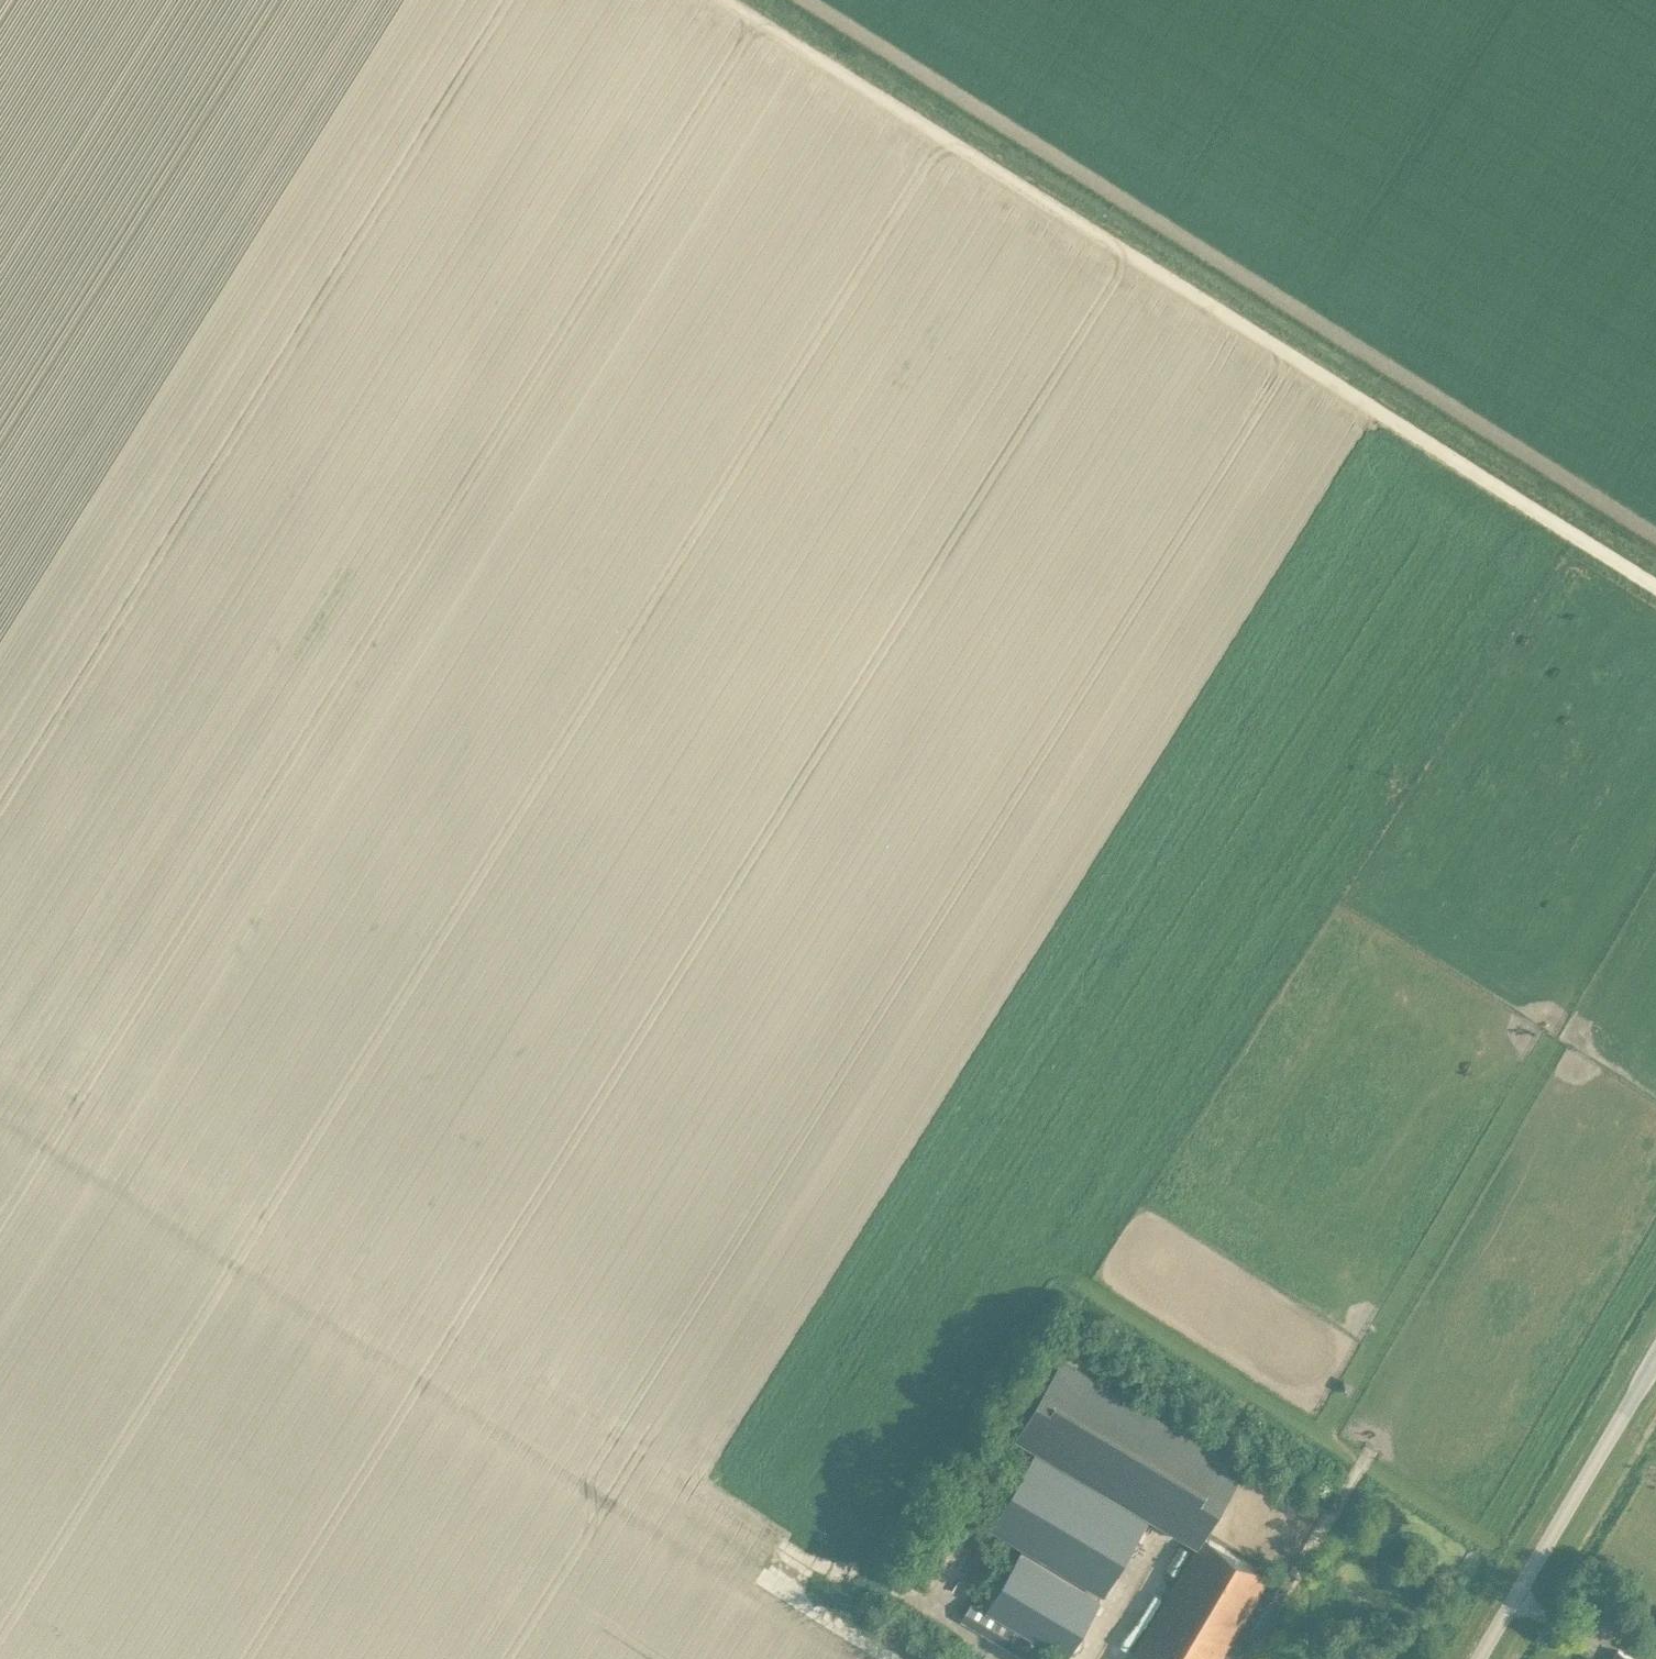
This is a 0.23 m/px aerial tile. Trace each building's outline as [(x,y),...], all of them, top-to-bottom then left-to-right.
[(1201,1533),(1241,1465),(1058,1356),(1013,1432),(1196,1541),(1201,1533)] [(1147,1514),(1034,1446),(988,1522),(1102,1590),(1147,1514)] [(1145,1658),(1218,1658),(1234,1631),(1268,1572),(1201,1533),(1196,1541),(1132,1651),(1145,1658)] [(1065,1652),(1099,1595),(1019,1548),(985,1605),(1065,1652)] [(1268,1572),(1234,1631),(1255,1642),(1288,1584),(1268,1572)] [(1043,1639),(1002,1614),(990,1633),(1032,1658),(1043,1639)] [(1617,1647),(1610,1658),(1637,1658),(1617,1647)] [(1398,1658),(1400,1658),(1405,1658),(1408,1654),(1403,1650),(1398,1658)]
